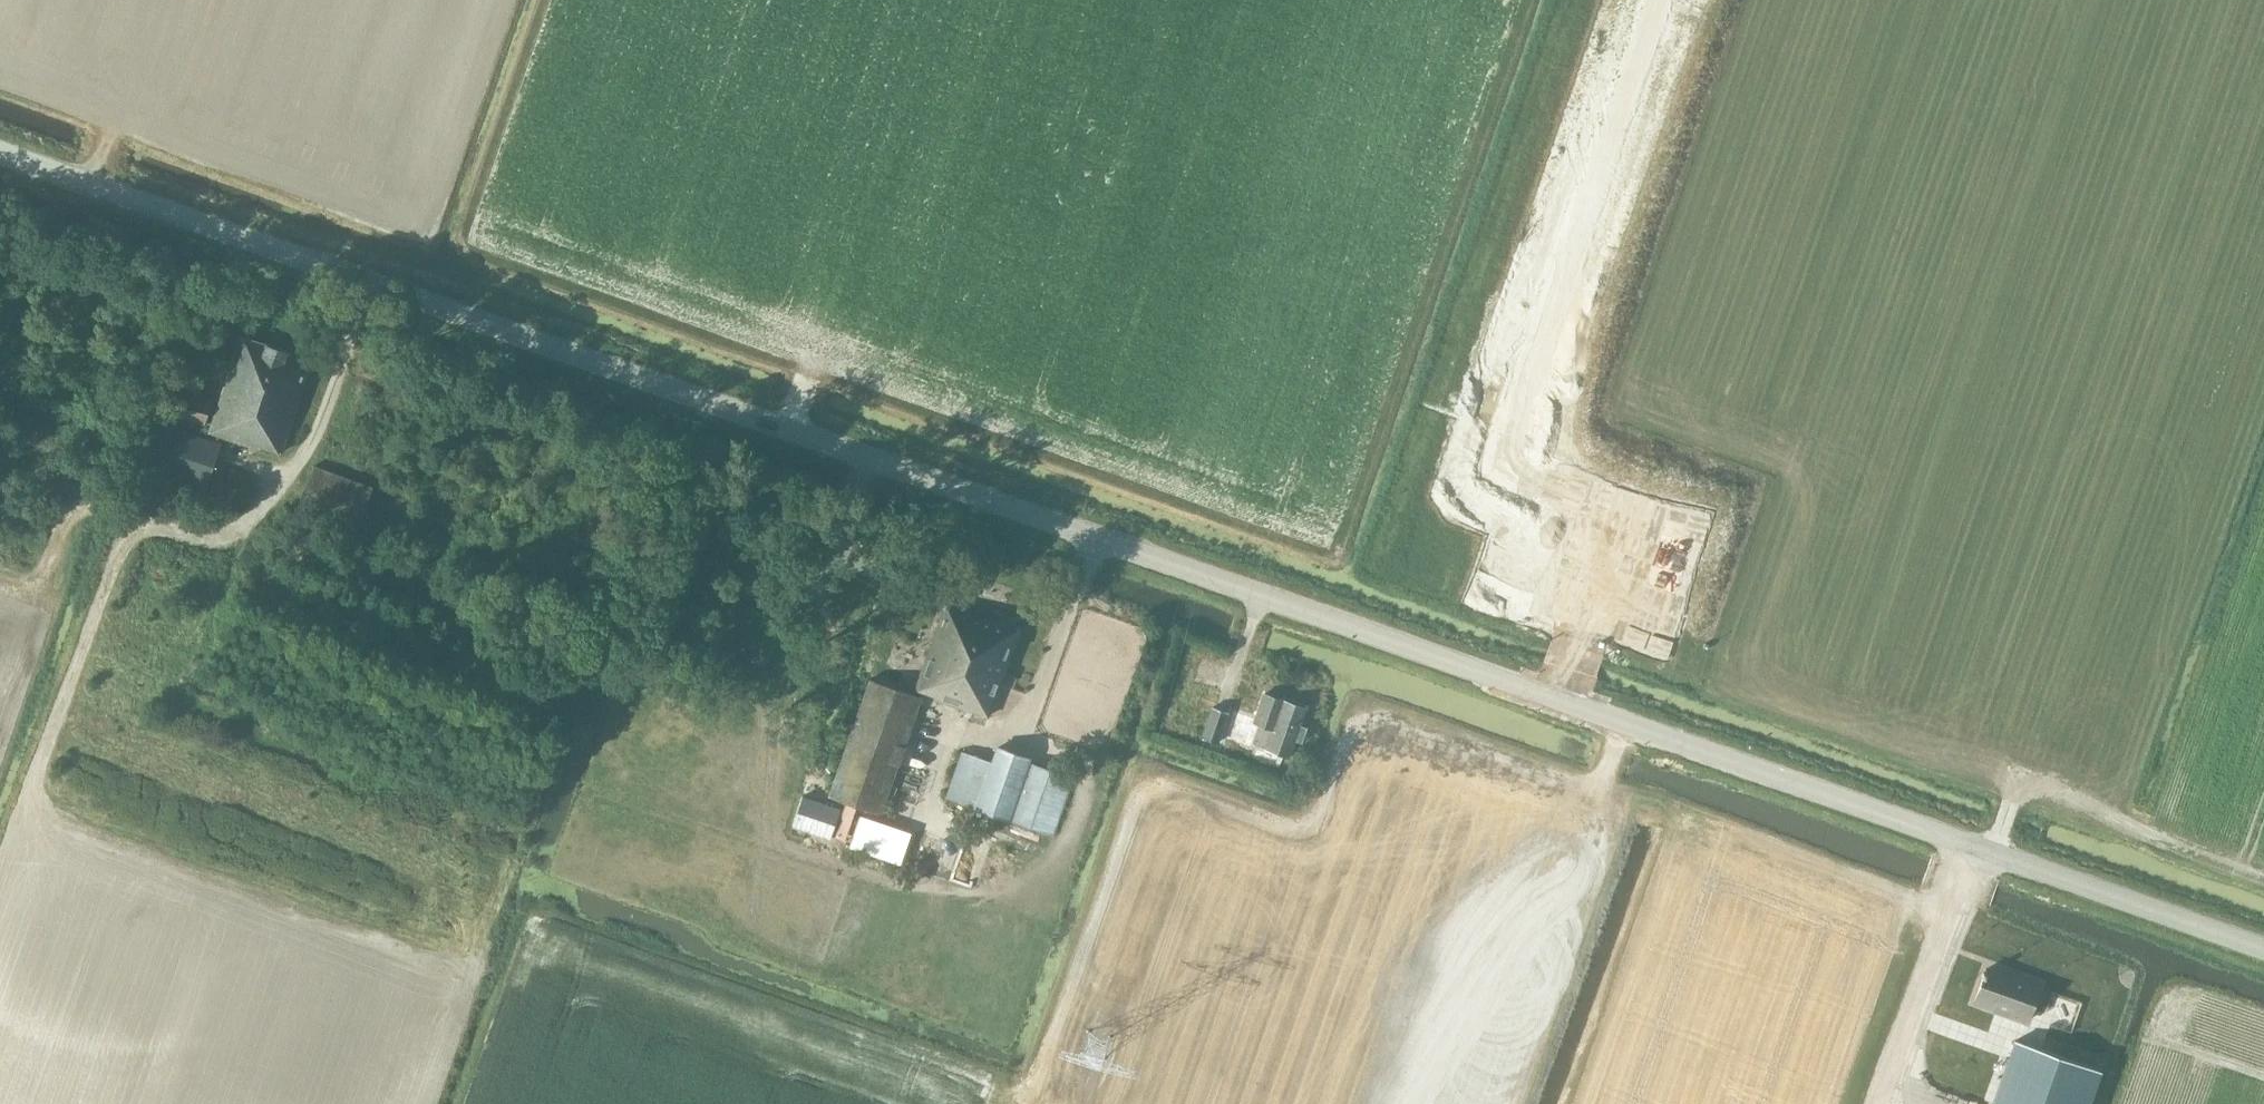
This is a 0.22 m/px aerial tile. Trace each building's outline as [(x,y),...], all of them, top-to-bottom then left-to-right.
[(209,433),(260,449),(261,446),(282,453),(313,359),(242,336),(209,433)] [(165,414),(206,425),(212,402),(170,391),(165,414)] [(140,465),(208,486),(222,443),(154,421),(140,465)] [(300,508),(358,530),(373,487),(315,466),(300,508)] [(936,696),(936,699),(989,717),(1018,630),(945,605),(915,689),(936,696)] [(835,837),(902,860),(912,831),(878,819),(879,814),(881,814),(922,697),(869,680),(829,796),(846,802),(835,837)] [(1254,743),(1264,747),(1263,749),(1290,758),(1296,741),(1302,742),(1307,728),(1301,726),(1307,707),(1264,692),(1254,723),(1260,725),(1254,743)] [(1203,736),(1220,742),(1229,713),(1212,707),(1203,736)] [(1011,821),(1053,836),(1073,777),(1030,763),(1032,759),(997,747),(992,761),(962,752),(946,799),(1011,821)] [(1974,1005),(2027,1023),(2042,983),(1996,968),(1995,970),(1987,967),(1974,1005)] [(2101,1071),(2015,1040),(1993,1103),(2089,1103),(2101,1071)]
